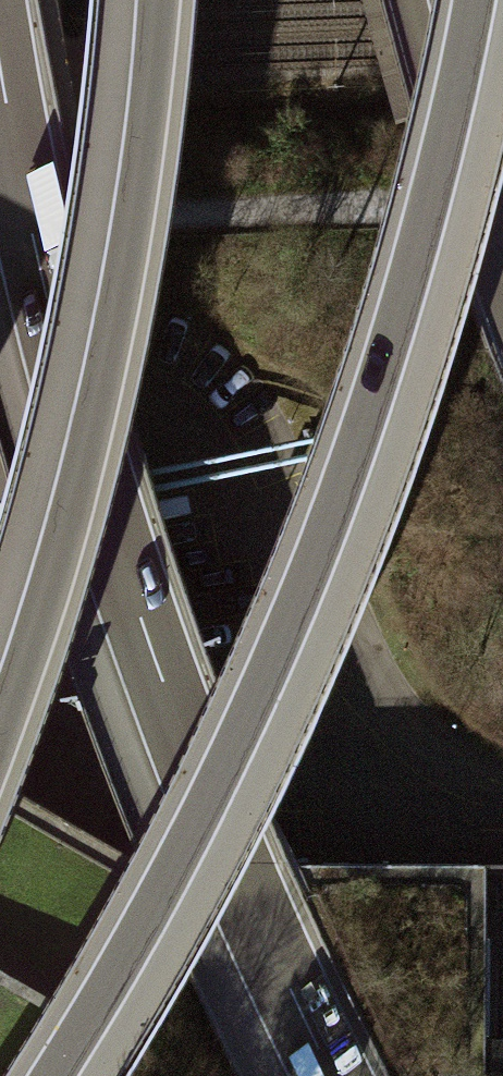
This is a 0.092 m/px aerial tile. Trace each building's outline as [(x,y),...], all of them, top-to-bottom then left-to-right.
[(487,863),(486,1074),(502,1074),(502,863),(487,863)]
